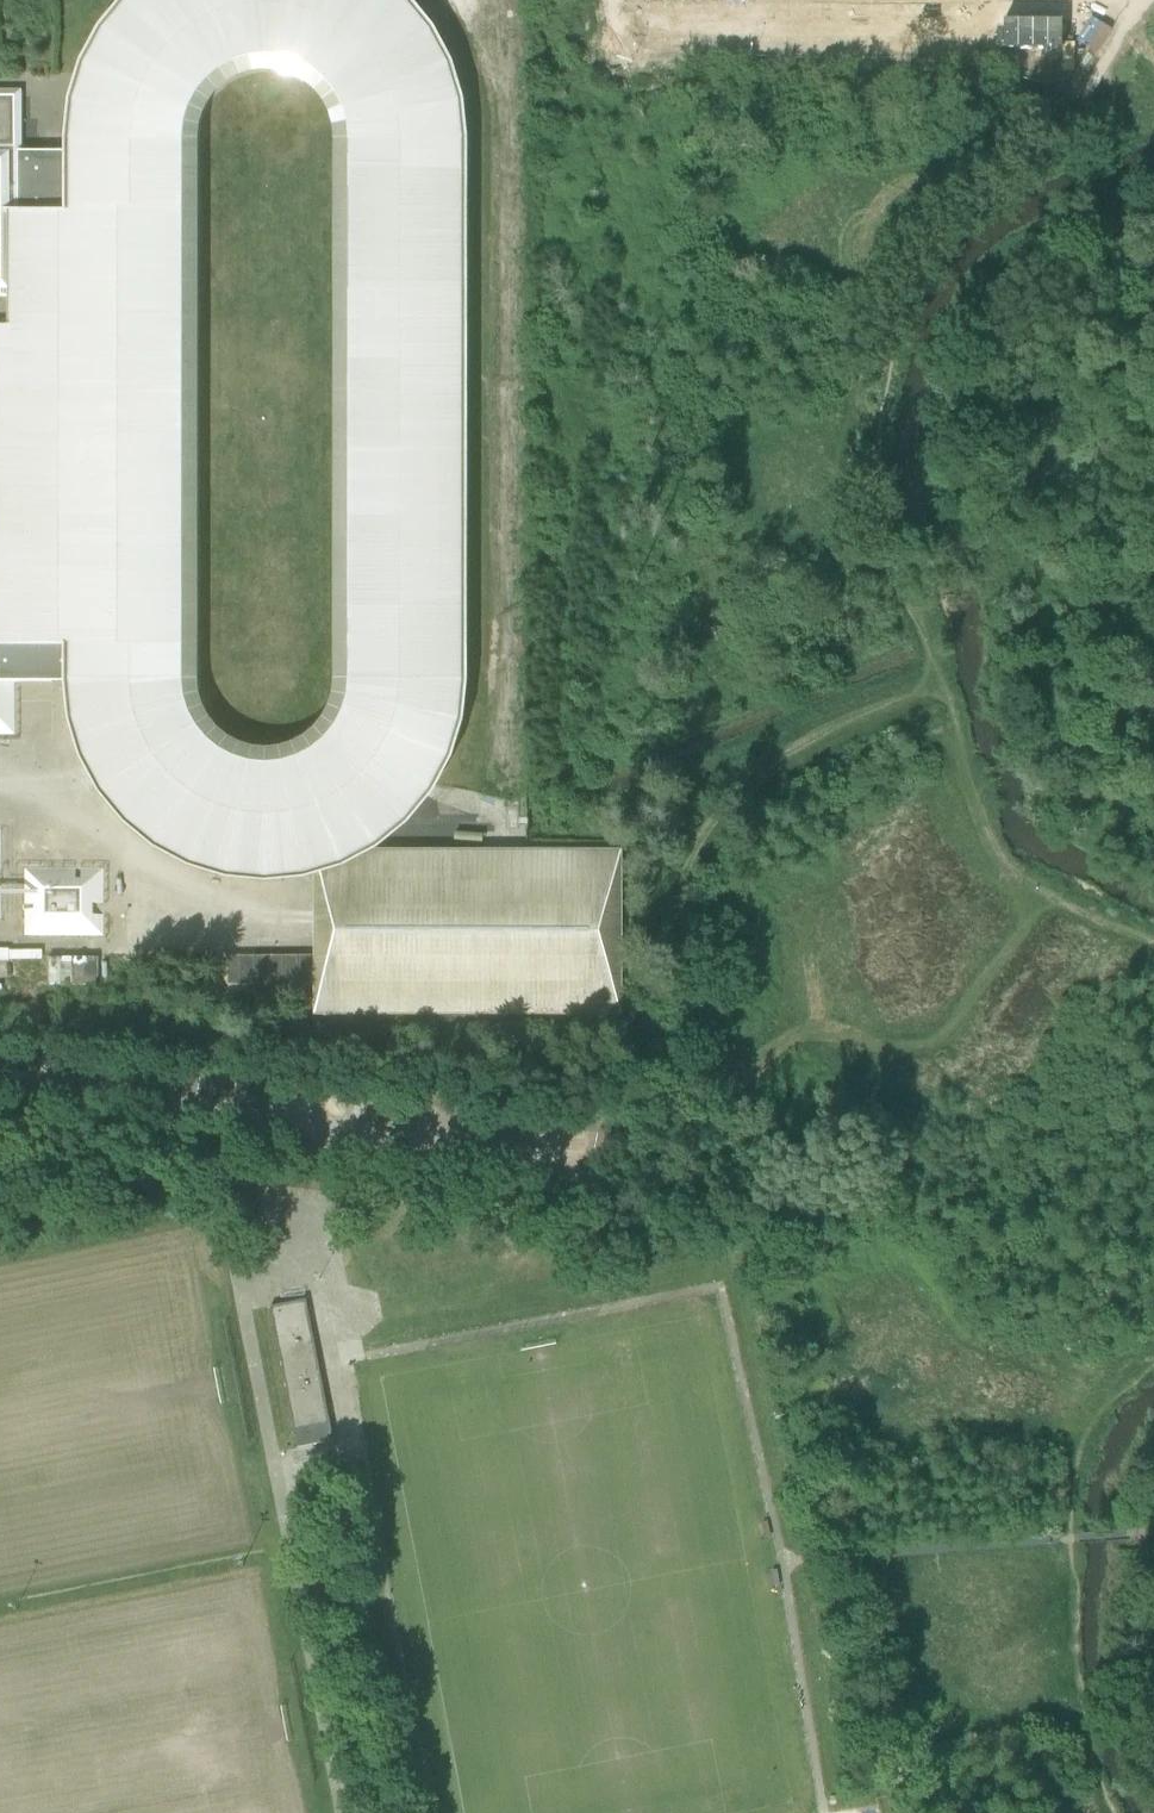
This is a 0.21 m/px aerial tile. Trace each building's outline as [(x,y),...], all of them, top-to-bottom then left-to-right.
[(29,220),(25,225),(21,225),(22,344),(2,344),(2,580),(11,581),(12,581),(13,638),(3,638),(3,646),(12,646),(12,682),(64,682),(79,682),(83,718),(88,734),(93,753),(89,755),(97,752),(113,782),(106,786),(107,787),(111,784),(134,813),(162,836),(194,854),(229,864),(265,868),(302,864),(300,851),(331,842),(360,826),(368,837),(397,813),(420,785),(433,761),(435,758),(437,753),(448,718),(452,682),(452,645),(452,321),(452,213),(452,177),(452,141),(448,104),(442,82),(438,69),(435,65),(434,62),(421,37),(398,9),(387,0),(358,0),(371,8),(396,31),(426,82),(437,137),(436,675),(436,694),(422,750),(391,797),(346,832),(293,850),(236,850),(182,831),(138,795),(108,747),(95,692),(96,315),(95,163),(95,149),(105,82),(131,36),(170,0),(145,0),(134,9),(111,37),(97,63),(96,65),(94,69),(91,78),(90,82),(83,104),(80,140),(80,151),(64,152),(21,152),(16,152),(16,153),(12,157),(12,174),(21,174),(25,174),(29,178),(29,220)] [(95,149),(95,163),(96,315),(95,692),(108,747),(138,795),(182,831),(236,850),(293,850),(346,832),(391,797),(422,750),(436,694),(436,675),(437,137),(426,82),(396,31),(371,8),(358,0),(170,0),(131,36),(105,82),(95,149)] [(13,735),(12,682),(12,646),(3,646),(3,638),(13,638),(12,581),(11,581),(2,580),(2,344),(22,344),(21,225),(21,174),(12,174),(12,157),(16,153),(16,152),(21,152),(21,91),(0,91),(0,735),(13,735)] [(618,857),(315,858),(315,1021),(619,1020),(618,857)] [(24,910),(24,936),(101,936),(101,916),(92,916),(92,904),(101,904),(101,870),(79,870),(80,879),(75,879),(75,870),(23,870),(24,905),(33,905),(33,910),(24,910)] [(8,961),(8,950),(0,950),(0,961),(8,961)] [(41,950),(8,950),(8,961),(41,961),(41,950)] [(255,1000),(284,1000),(284,985),(312,985),(312,956),(226,956),(226,986),(255,986),(255,1000)] [(69,980),(108,981),(109,967),(94,966),(95,958),(77,957),(77,968),(70,967),(69,980)] [(269,1307),(296,1448),(333,1441),(305,1300),(269,1307)]
